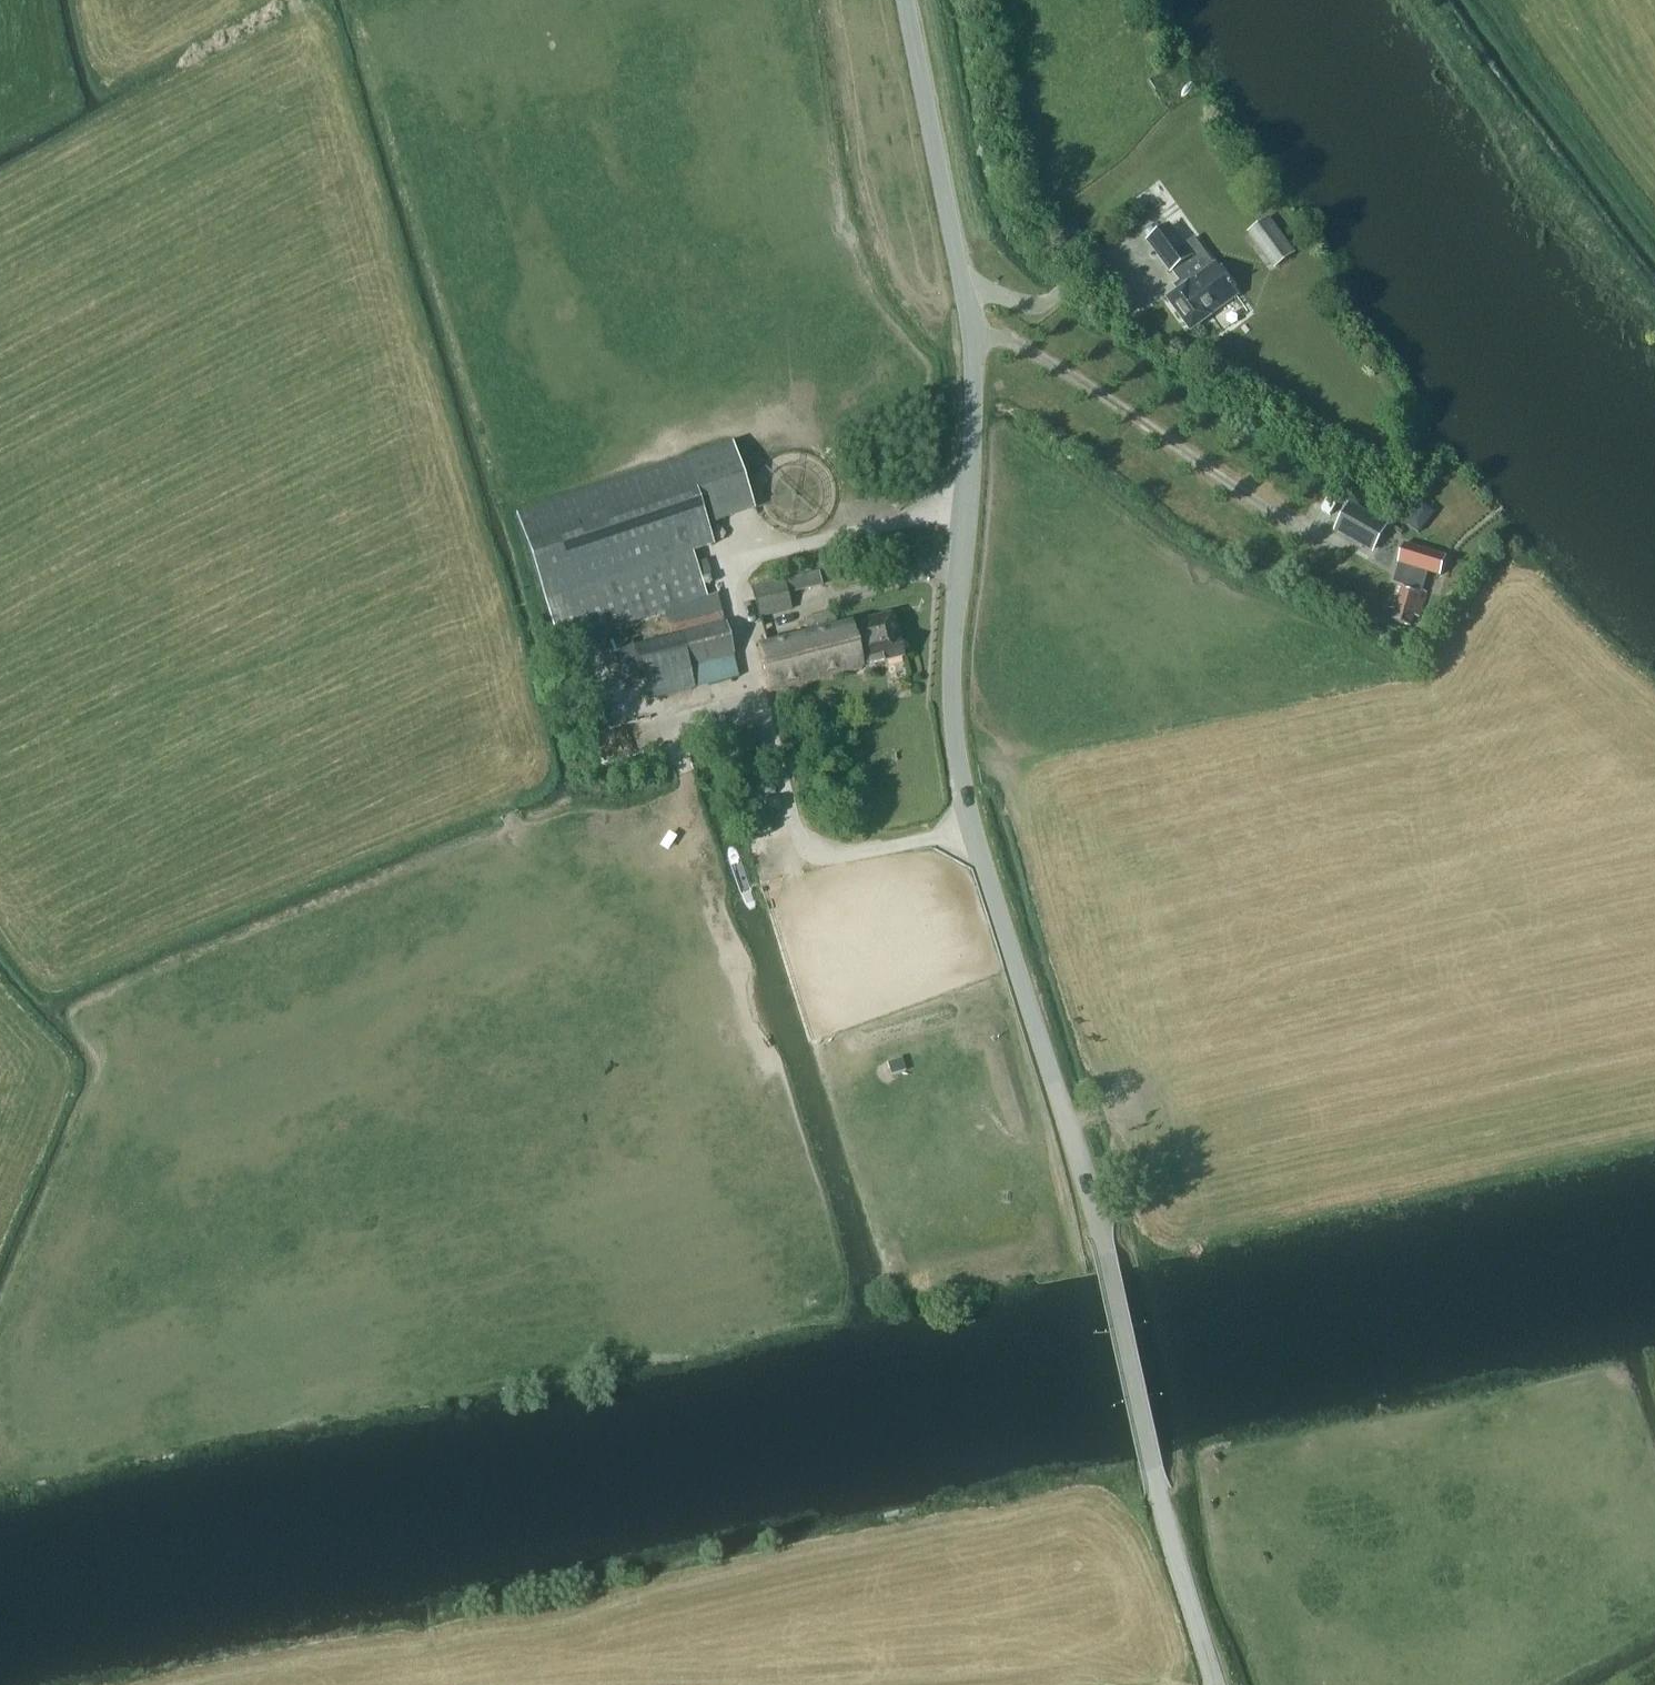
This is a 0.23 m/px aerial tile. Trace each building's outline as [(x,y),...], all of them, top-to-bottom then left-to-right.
[(1252,231),(1277,267),(1296,253),(1269,218),(1252,231)] [(1194,276),(1166,297),(1191,330),(1211,316),(1210,315),(1237,296),(1194,238),(1185,245),(1169,224),(1148,241),(1170,270),(1182,261),(1194,276)] [(683,459),(514,516),(558,646),(706,596),(700,580),(695,564),(691,552),(712,545),(683,459)] [(1337,528),(1376,549),(1388,526),(1350,505),(1337,528)] [(1405,524),(1417,533),(1424,522),(1412,513),(1405,524)] [(1400,584),(1392,609),(1397,611),(1394,621),(1412,626),(1415,616),(1420,618),(1428,593),(1423,591),(1428,572),(1441,576),(1447,557),(1405,544),(1399,564),(1400,564),(1394,583),(1400,584)] [(700,580),(711,576),(706,561),(695,564),(700,580)] [(842,573),(856,571),(855,563),(840,566),(842,573)] [(751,586),(759,618),(792,609),(784,578),(751,586)] [(670,639),(724,625),(716,595),(663,613),(670,639)] [(757,649),(768,694),(861,670),(861,669),(903,659),(898,639),(895,640),(889,616),(850,626),(850,625),(757,649)] [(634,648),(647,701),(739,679),(725,625),(634,648)]
